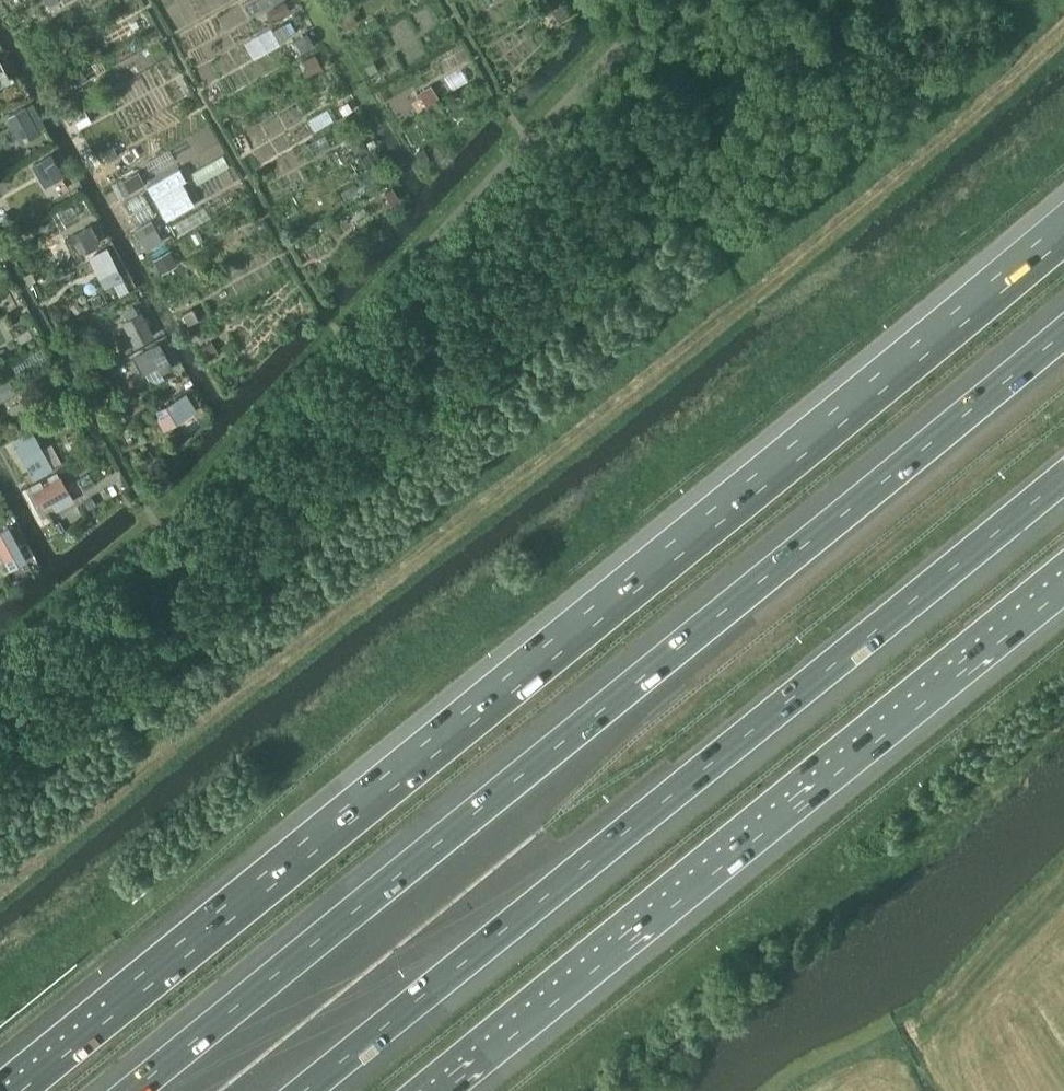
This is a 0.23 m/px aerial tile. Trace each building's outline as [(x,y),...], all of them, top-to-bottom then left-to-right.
[(286,2),(271,10),(276,20),(291,11),(286,2)] [(565,4),(555,10),(563,23),(573,16),(565,4)] [(349,6),(340,11),(350,28),(359,24),(349,6)] [(290,21),(283,25),(289,35),(296,31),(290,21)] [(308,32),(292,41),(299,54),(315,45),(308,32)] [(43,54),(37,57),(42,68),(49,65),(43,54)] [(316,54),(303,60),(310,75),(323,68),(316,54)] [(11,81),(0,59),(0,86),(11,81)] [(377,68),(374,62),(366,66),(370,72),(377,68)] [(82,69),(72,74),(77,85),(88,79),(82,69)] [(425,88),(418,92),(427,106),(433,102),(425,88)] [(348,102),(339,107),(344,115),(352,110),(348,102)] [(26,105),(6,115),(21,143),(40,132),(26,105)] [(85,108),(73,114),(77,122),(80,129),(92,122),(85,108)] [(362,137),(350,143),(356,155),(368,149),(362,137)] [(373,139),(367,143),(369,147),(376,144),(373,139)] [(112,145),(102,150),(107,161),(118,156),(112,145)] [(370,152),(360,157),(367,168),(376,163),(376,161),(380,159),(374,149),(370,152)] [(426,152),(418,157),(424,166),(432,161),(426,152)] [(65,176),(52,154),(36,164),(49,185),(65,176)] [(139,173),(124,182),(130,192),(145,184),(139,173)] [(393,188),(386,193),(392,203),(400,199),(393,188)] [(90,224),(65,239),(75,255),(100,241),(94,229),(100,226),(96,219),(90,223),(90,224)] [(156,230),(140,239),(147,252),(163,243),(156,230)] [(90,259),(78,265),(86,281),(98,275),(104,285),(105,288),(123,278),(120,271),(107,247),(105,243),(90,251),(92,255),(89,256),(90,259)] [(170,250),(153,259),(156,264),(160,271),(176,261),(170,250)] [(155,264),(151,266),(155,274),(159,271),(155,264)] [(118,287),(111,290),(114,297),(122,294),(118,287)] [(193,307),(182,313),(189,324),(199,319),(193,307)] [(129,318),(122,321),(134,345),(153,334),(141,311),(138,313),(129,318)] [(210,342),(202,346),(209,359),(217,354),(210,342)] [(160,343),(134,356),(144,374),(146,373),(158,366),(161,373),(173,367),(160,343)] [(0,379),(0,401),(16,392),(7,375),(0,379)] [(191,385),(159,405),(160,407),(171,425),(178,421),(193,412),(197,410),(191,401),(199,397),(191,385)] [(33,432),(13,443),(27,468),(29,471),(48,460),(33,432)] [(33,491),(42,508),(51,504),(69,493),(60,476),(59,477),(50,482),(43,486),(33,491)] [(92,497),(85,502),(89,509),(97,505),(92,497)] [(60,524),(56,527),(60,533),(64,531),(60,524)] [(0,532),(0,553),(9,571),(6,573),(13,585),(33,574),(26,561),(8,527),(0,532)]
